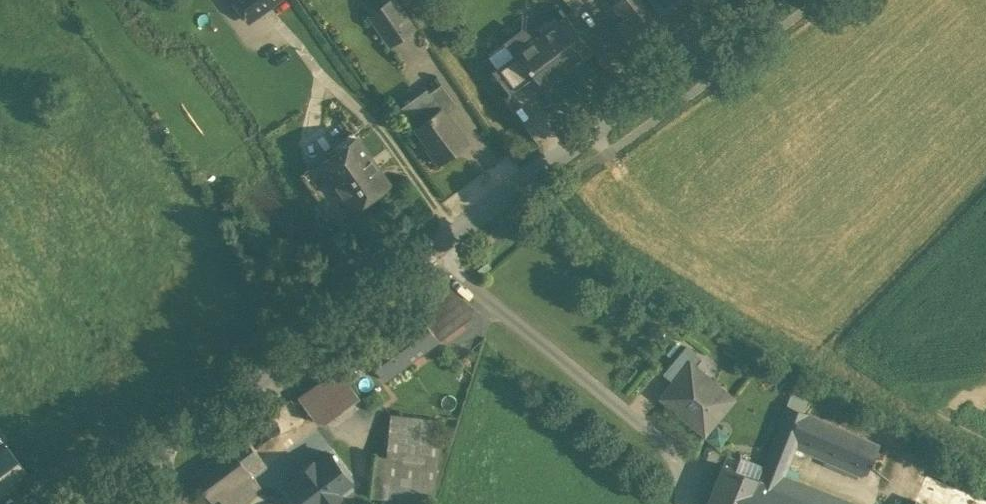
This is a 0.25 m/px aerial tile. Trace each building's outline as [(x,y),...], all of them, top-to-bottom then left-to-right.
[(252,19),(278,0),(239,0),(252,19)] [(583,3),(581,0),(570,0),(576,8),(583,3)] [(615,4),(626,18),(648,0),(621,0),(615,4)] [(671,21),(653,0),(648,0),(626,18),(618,24),(638,50),(672,24),(671,21)] [(671,21),(696,1),(695,0),(653,0),(671,21)] [(394,1),(372,16),(393,41),(413,29),(394,1)] [(592,48),(568,15),(519,52),(534,72),(544,84),(592,48)] [(501,66),(519,52),(510,39),(492,53),(501,66)] [(510,90),(534,72),(519,52),(501,66),(496,70),(510,90)] [(425,95),(437,111),(443,106),(446,110),(457,103),(442,82),(425,95)] [(406,109),(417,125),(437,111),(425,95),(406,109)] [(437,111),(417,125),(432,145),(429,149),(439,161),(468,140),(446,110),(443,106),(437,111)] [(358,136),(321,163),(354,209),(391,184),(358,136)] [(337,221),(354,209),(321,163),(305,174),(337,221)] [(492,266),(488,260),(477,268),(482,274),(492,266)] [(420,312),(439,339),(471,315),(474,306),(451,288),(420,312)] [(367,349),(386,376),(439,339),(420,312),(367,349)] [(663,373),(674,382),(687,366),(691,370),(701,358),(686,345),(663,373)] [(687,366),(674,382),(662,397),(705,433),(733,398),(711,379),(707,384),(691,370),(687,366)] [(338,367),(297,397),(316,422),(325,422),(359,397),(338,367)] [(788,403),(759,474),(781,483),(798,441),(872,470),(884,442),(788,403)] [(442,419),(393,413),(388,454),(375,452),(371,494),(432,501),(442,419)] [(280,460),(298,501),(332,485),(310,433),(275,449),(280,460)] [(280,460),(275,449),(274,446),(262,456),(253,444),(246,435),(233,445),(257,476),(280,460)] [(9,445),(0,436),(0,437),(0,451),(9,445)] [(29,472),(9,445),(0,451),(0,494),(29,472)] [(193,474),(213,500),(220,494),(228,503),(237,503),(262,484),(257,476),(233,445),(193,474)] [(705,503),(748,503),(759,474),(722,460),(705,503)] [(748,503),(836,503),(781,483),(759,474),(748,503)]
